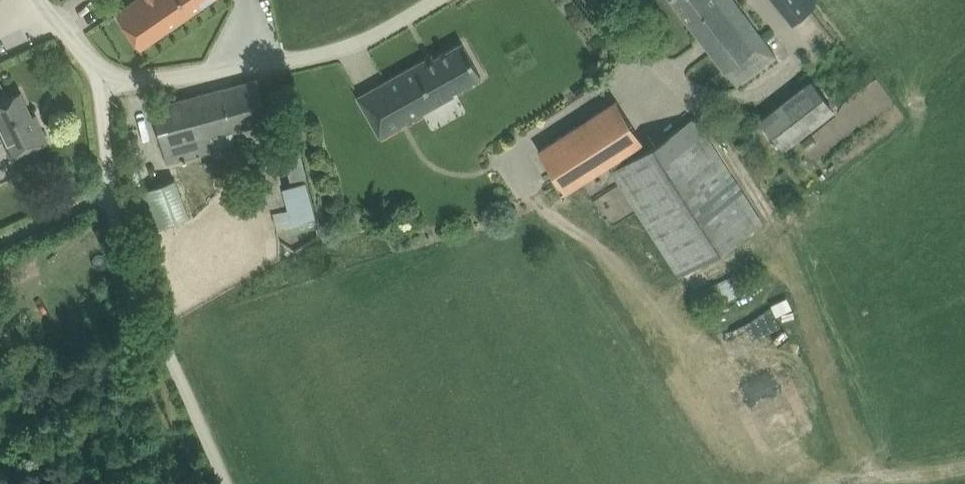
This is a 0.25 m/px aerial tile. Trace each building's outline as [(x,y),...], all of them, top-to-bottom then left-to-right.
[(133,1),(116,12),(141,47),(209,0),(134,0),(133,1)] [(737,84),(759,68),(776,55),(735,0),(673,0),(737,84)] [(813,0),(772,0),(791,24),(816,4),(813,0)] [(453,90),(464,84),(481,74),(462,41),(417,67),(415,64),(358,96),(380,136),(455,95),(453,90)] [(270,118),(259,78),(153,106),(168,162),(215,149),(211,134),(270,118)] [(784,146),(833,108),(811,79),(761,117),(784,146)] [(1,101),(0,101),(0,128),(13,156),(47,140),(39,125),(36,126),(20,92),(1,101)] [(765,221),(706,135),(694,117),(647,148),(616,100),(538,149),(565,191),(609,163),(613,169),(612,170),(680,275),(765,221)] [(286,135),(274,146),(286,159),(298,148),(286,135)] [(289,159),(292,180),(308,179),(305,157),(289,159)] [(255,166),(264,208),(286,203),(277,161),(255,166)] [(189,216),(175,177),(136,191),(150,230),(189,216)] [(289,185),(294,205),(277,209),(281,224),(321,214),(311,179),(289,185)] [(714,281),(721,299),(735,294),(728,275),(714,281)]
